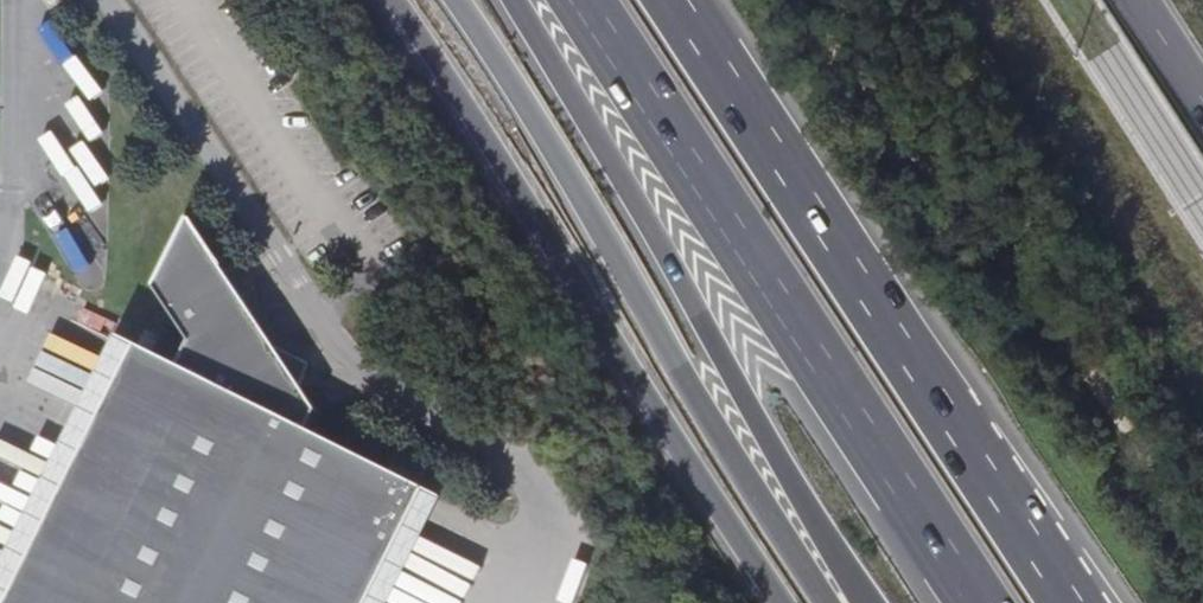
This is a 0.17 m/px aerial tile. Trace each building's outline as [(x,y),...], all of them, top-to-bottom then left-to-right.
[(232,305),(215,279),(179,225),(144,296),(180,351),(167,376),(127,355),(1,602),(366,602),(417,501),(298,441),(308,420),(289,392),(300,373),(285,364),(234,337),(242,321),(232,305)] [(247,296),(229,269),(215,279),(232,305),(247,296)] [(127,355),(114,349),(0,575),(0,602),(1,602),(127,355)]
